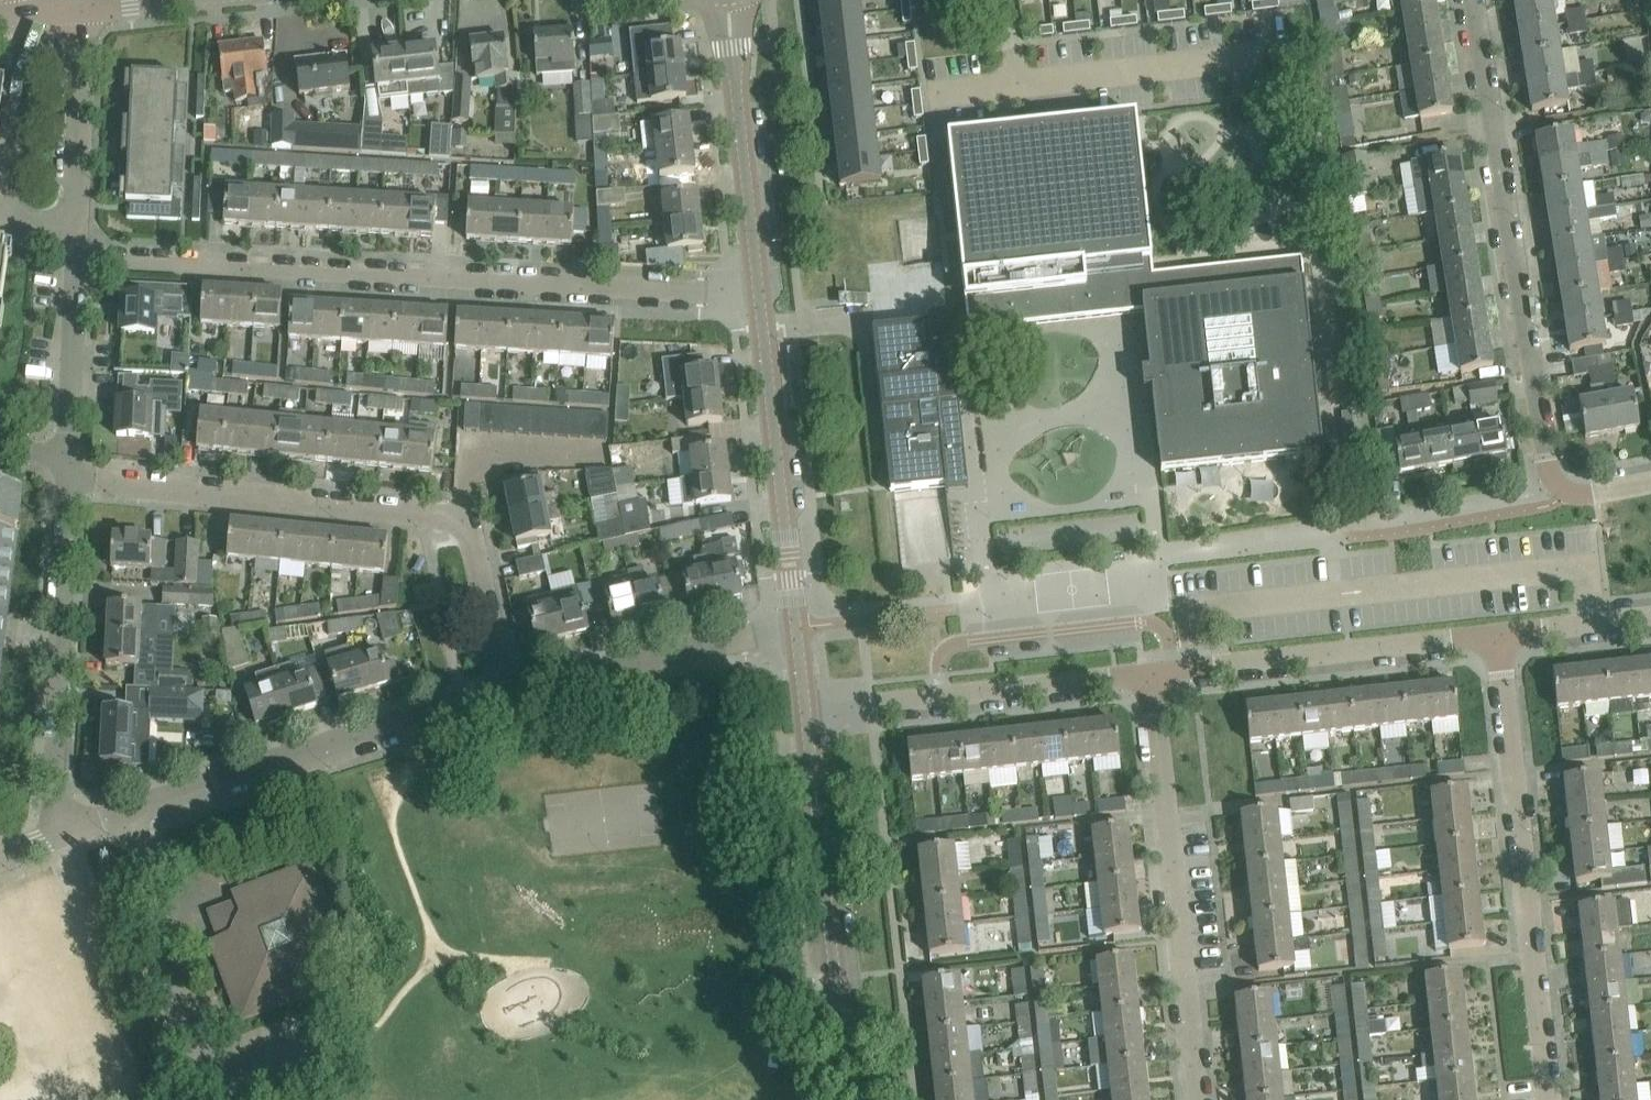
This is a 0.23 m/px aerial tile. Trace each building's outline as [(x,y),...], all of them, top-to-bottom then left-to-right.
[(821,20),(861,15),(860,0),(819,0),(821,20)] [(901,11),(911,10),(909,0),(900,0),(901,11)] [(1278,0),(1265,2),(1266,11),(1279,9),(1278,0)] [(1332,0),(1316,0),(1320,25),(1340,22),(1338,9),(1334,9),(1332,0)] [(1394,13),(1435,6),(1434,0),(1392,0),(1394,13)] [(1515,5),(1519,31),(1555,26),(1550,0),(1543,0),(1515,5)] [(1265,2),(1252,4),(1253,13),(1266,11),(1265,2)] [(1231,6),(1218,8),(1219,17),(1232,15),(1231,6)] [(1406,38),(1439,33),(1435,6),(1394,13),(1402,12),(1406,38)] [(1218,8),(1204,9),(1205,18),(1219,17),(1218,8)] [(1584,8),(1565,11),(1567,24),(1586,21),(1584,8)] [(911,10),(901,11),(903,24),(912,23),(911,10)] [(1184,12),(1171,13),(1172,22),(1185,21),(1184,12)] [(1171,13),(1157,15),(1158,24),(1172,22),(1171,13)] [(861,15),(821,20),(824,44),(864,39),(861,15)] [(1136,17),(1123,19),(1124,28),(1137,26),(1136,17)] [(1123,19),(1110,20),(1111,29),(1124,28),(1123,19)] [(1586,21),(1567,24),(1568,35),(1588,32),(1586,21)] [(1340,22),(1320,25),(1324,52),(1340,49),(1336,23),(1340,22)] [(1089,23),(1076,24),(1077,33),(1090,32),(1089,23)] [(1076,24),(1063,26),(1064,35),(1077,33),(1076,24)] [(1523,58),(1559,52),(1555,26),(1519,31),(1523,58)] [(1053,27),(1039,29),(1040,38),(1054,36),(1053,27)] [(575,73),(575,63),(572,31),(534,34),(536,75),(575,73)] [(1410,65),(1444,60),(1439,33),(1406,38),(1410,65)] [(508,71),(504,38),(469,41),(473,71),(475,71),(476,80),(494,78),(496,90),(498,90),(497,107),(496,107),(495,145),(515,145),(517,93),(515,74),(510,75),(509,71),(508,71)] [(864,39),(824,44),(826,68),(867,63),(864,39)] [(267,75),(266,63),(263,41),(241,44),(247,100),(259,99),(256,76),(267,75)] [(607,58),(605,43),(590,44),(592,60),(607,58)] [(236,102),(247,100),(241,44),(219,46),(224,92),(235,91),(236,102)] [(635,77),(648,75),(683,71),(680,44),(632,50),(635,77)] [(914,44),(905,45),(907,58),(916,57),(914,44)] [(440,96),(437,68),(434,46),(404,50),(409,99),(440,96)] [(1344,72),(1340,49),(1324,52),(1328,80),(1352,76),(1351,71),(1344,72)] [(409,99),(404,50),(373,53),(377,88),(364,89),(364,92),(365,104),(362,130),(361,152),(361,153),(406,156),(407,142),(382,141),(384,122),(379,102),(409,99)] [(1563,78),(1559,52),(1523,58),(1527,85),(1563,79),(1563,78)] [(296,62),(298,84),(300,97),(315,95),(315,93),(350,89),(346,56),(296,62)] [(916,57),(907,58),(909,72),(918,70),(916,57)] [(1410,65),(1415,92),(1448,87),(1444,60),(1410,65)] [(1573,64),(1575,76),(1575,77),(1595,74),(1592,61),(1573,64)] [(867,63),(826,68),(829,91),(870,87),(867,63)] [(648,75),(635,77),(638,103),(651,102),(665,100),(686,98),(683,71),(648,75)] [(1563,79),(1527,85),(1532,111),(1553,108),(1567,106),(1565,89),(1578,87),(1578,88),(1597,85),(1595,74),(1575,77),(1575,76),(1563,78),(1563,79)] [(171,201),(175,99),(176,77),(133,75),(127,218),(181,221),(181,213),(182,201),(171,201)] [(197,76),(195,118),(203,118),(205,76),(197,76)] [(604,80),(603,80),(602,78),(596,79),(596,82),(591,83),(593,118),(615,115),(613,100),(605,101),(604,80)] [(453,121),(468,122),(471,80),(456,79),(453,121)] [(589,83),(574,84),(577,142),(591,141),(591,132),(589,83)] [(870,87),(829,91),(832,115),(872,110),(870,87)] [(1346,87),(1331,90),(1333,105),(1349,102),(1346,87)] [(1452,113),(1448,87),(1415,92),(1419,119),(1452,113)] [(920,91),(911,92),(913,105),(922,104),(920,91)] [(1349,102),(1333,105),(1335,119),(1351,117),(1349,102)] [(922,104),(913,105),(914,119),(923,118),(922,104)] [(872,110),(832,115),(835,139),(875,134),(872,110)] [(619,115),(615,115),(593,118),(595,157),(600,157),(599,153),(606,152),(607,155),(607,133),(621,132),(619,115)] [(361,152),(362,130),(348,129),(348,126),(294,124),(294,117),(271,116),(270,146),(323,149),(323,150),(361,152)] [(952,321),(927,324),(929,335),(950,333),(1146,311),(1144,299),(1155,298),(1153,275),(1136,116),(1016,129),(998,131),(947,137),(967,319),(952,321)] [(692,145),(689,119),(641,124),(644,151),(656,149),(692,145)] [(205,125),(204,140),(216,141),(217,125),(205,125)] [(449,159),(451,126),(432,125),(429,157),(449,159)] [(451,130),(450,147),(466,148),(467,131),(451,130)] [(1607,154),(1605,142),(1574,146),(1572,131),(1536,137),(1540,164),(1576,158),(1607,154)] [(269,146),(269,144),(269,133),(254,133),(254,145),(269,146)] [(875,134),(835,139),(838,162),(878,157),(875,134)] [(1609,152),(1627,149),(1625,135),(1607,138),(1609,152)] [(926,138),(917,139),(918,153),(927,152),(926,138)] [(659,176),(695,172),(692,145),(656,149),(659,176)] [(254,166),(254,153),(228,151),(212,151),(212,164),(228,165),(254,166)] [(1624,151),(1610,153),(1612,168),(1626,166),(1624,151)] [(607,155),(606,152),(599,153),(600,157),(595,157),(595,173),(608,173),(607,155)] [(927,152),(918,153),(920,166),(929,165),(927,152)] [(255,153),(254,166),(265,167),(264,180),(276,181),(277,168),(280,168),(281,154),(255,153)] [(306,169),(307,156),(281,154),(280,168),(306,169)] [(1348,200),(1380,195),(1377,172),(1370,173),(1367,154),(1342,157),(1348,200)] [(1417,189),(1430,187),(1463,182),(1459,154),(1413,162),(1417,189)] [(1578,170),(1609,166),(1607,154),(1576,158),(1540,164),(1544,191),(1580,185),(1578,170)] [(332,171),(333,157),(307,156),(306,169),(332,171)] [(359,173),(360,159),(333,157),(332,171),(359,173)] [(878,158),(838,163),(840,187),(881,182),(878,158)] [(385,174),(386,161),(360,159),(359,173),(385,174)] [(411,176),(412,162),(386,161),(385,174),(411,176)] [(438,164),(412,162),(411,176),(438,177),(438,164)] [(552,164),(552,171),(550,171),(549,185),(577,187),(579,165),(552,164)] [(496,181),(497,168),(471,166),(470,179),(496,181)] [(523,169),(500,168),(497,168),(496,181),(523,183),(523,169)] [(523,169),(523,183),(549,185),(550,171),(523,169)] [(1621,178),(1622,188),(1622,189),(1645,186),(1645,184),(1650,183),(1650,175),(1643,176),(1643,175),(1621,178)] [(194,179),(192,220),(199,221),(201,179),(194,179)] [(208,210),(208,216),(224,217),(224,224),(250,226),(252,191),(226,190),(226,183),(210,182),(210,188),(208,210)] [(1463,182),(1430,187),(1417,189),(1421,215),(1434,213),(1467,208),(1463,182)] [(1615,207),(1614,206),(1616,206),(1614,194),(1583,199),(1580,185),(1544,191),(1549,217),(1615,207)] [(611,227),(610,206),(626,205),(625,189),(597,192),(597,197),(596,197),(598,227),(603,226),(604,231),(611,230),(611,227)] [(276,227),(278,193),(252,191),(250,226),(276,227)] [(302,229),(305,194),(278,193),(276,227),(302,229)] [(700,220),(697,193),(662,197),(665,224),(700,220)] [(305,194),(302,229),(329,231),(331,196),(305,194)] [(331,196),(329,231),(355,232),(357,198),(331,196)] [(492,241),(519,242),(521,207),(506,206),(507,197),(496,197),(495,206),(492,241)] [(357,198),(355,232),(381,234),(383,199),(357,198)] [(1348,200),(1351,215),(1367,213),(1364,198),(1348,200)] [(381,234),(407,235),(410,201),(383,199),(381,234)] [(410,201),(407,235),(434,237),(436,203),(410,201)] [(468,204),(467,217),(466,239),(492,241),(495,206),(468,204)] [(519,242),(545,244),(547,209),(521,207),(519,242)] [(1586,223),(1616,218),(1615,207),(1549,217),(1553,244),(1589,238),(1586,223)] [(1472,235),(1467,208),(1434,213),(1438,240),(1472,235)] [(545,244),(572,246),(573,232),(585,233),(587,211),(574,211),(547,209),(545,244)] [(1641,230),(1650,228),(1650,215),(1639,217),(1641,230)] [(703,246),(700,220),(665,224),(666,228),(668,250),(645,252),(647,267),(686,269),(683,248),(688,248),(689,252),(702,251),(702,246),(703,246)] [(611,230),(604,231),(603,226),(598,227),(599,247),(612,246),(611,230)] [(1476,261),(1472,235),(1438,240),(1442,267),(1476,261)] [(1370,236),(1355,238),(1357,253),(1372,250),(1370,236)] [(1605,263),(1624,260),(1622,248),(1604,250),(1604,251),(1591,253),(1589,238),(1553,244),(1557,271),(1593,265),(1605,263)] [(1,328),(4,306),(1,306),(8,257),(11,257),(13,245),(0,243),(0,328),(1,328)] [(1375,265),(1372,250),(1357,253),(1359,268),(1375,265)] [(1155,298),(1144,299),(1146,311),(1155,389),(1152,389),(1161,472),(1323,455),(1301,259),(1153,275),(1155,298)] [(1624,260),(1605,263),(1607,274),(1626,272),(1624,260)] [(1480,288),(1476,261),(1442,267),(1447,293),(1480,288)] [(1597,292),(1597,290),(1593,265),(1557,271),(1561,297),(1597,292)] [(123,297),(122,332),(144,333),(155,334),(156,312),(176,313),(176,317),(191,318),(193,287),(178,286),(143,285),(128,284),(128,297),(123,297)] [(227,326),(229,290),(203,288),(200,324),(227,326)] [(1484,314),(1480,288),(1447,293),(1451,320),(1484,314)] [(1381,303),(1379,289),(1362,291),(1365,306),(1381,303)] [(229,290),(227,326),(254,328),(256,292),(229,290)] [(280,329),(281,315),(282,293),(256,292),(254,328),(280,329)] [(869,292),(839,295),(840,308),(871,304),(869,292)] [(1597,292),(1561,297),(1566,324),(1602,318),(1597,292)] [(1631,300),(1613,303),(1615,316),(1633,313),(1646,311),(1633,313),(1631,300)] [(317,304),(291,303),(288,339),(315,341),(317,304)] [(1365,306),(1368,321),(1383,318),(1381,303),(1365,306)] [(341,342),(343,306),(317,304),(315,341),(341,342)] [(369,308),(343,306),(341,342),(367,344),(369,308)] [(396,309),(369,308),(367,344),(393,346),(396,309)] [(420,347),(422,311),(396,309),(393,346),(420,347)] [(446,349),(448,313),(422,311),(420,347),(446,349)] [(455,349),(481,351),(483,315),(457,313),(455,349)] [(1633,313),(1615,316),(1617,327),(1634,325),(1634,323),(1633,313)] [(1488,341),(1484,314),(1451,320),(1455,346),(1488,341)] [(481,351),(507,353),(509,316),(483,315),(481,351)] [(507,353),(534,354),(536,318),(509,316),(507,353)] [(534,354),(560,356),(562,320),(536,318),(534,354)] [(1570,351),(1606,345),(1602,318),(1566,324),(1570,351)] [(560,356),(559,366),(585,368),(585,358),(588,321),(562,320),(560,356)] [(588,321),(585,358),(612,359),(615,323),(588,321)] [(927,324),(872,329),(888,465),(881,466),(883,479),(889,478),(891,492),(893,492),(901,567),(955,561),(947,493),(968,490),(958,404),(965,403),(963,390),(961,374),(955,374),(950,333),(929,335),(927,324)] [(1493,368),(1488,341),(1455,346),(1459,373),(1493,368)] [(1389,357),(1387,342),(1372,344),(1374,359),(1389,357)] [(1633,393),(1618,395),(1613,365),(1616,365),(1615,357),(1611,357),(1611,356),(1605,357),(1605,356),(1599,357),(1606,398),(1612,433),(1639,428),(1633,393)] [(675,360),(662,361),(666,401),(671,400),(684,399),(719,395),(716,368),(703,370),(702,357),(675,360)] [(1389,357),(1374,359),(1380,393),(1390,391),(1387,372),(1392,371),(1389,357)] [(1599,357),(1572,362),(1574,377),(1590,374),(1592,387),(1603,385),(1599,357)] [(200,359),(198,372),(213,373),(216,374),(217,361),(200,359)] [(250,377),(251,364),(233,362),(232,375),(250,377)] [(278,367),(251,364),(250,377),(277,380),(278,367)] [(311,383),(313,370),(296,369),(294,382),(311,383)] [(313,370),(311,383),(330,385),(331,372),(313,370)] [(198,372),(189,371),(187,390),(229,394),(230,381),(213,379),(213,373),(198,372)] [(364,389),(365,376),(347,374),(346,387),(364,389)] [(118,401),(117,436),(165,438),(166,413),(167,399),(180,399),(180,400),(182,400),(183,383),(150,382),(150,389),(138,388),(138,378),(138,377),(119,376),(118,377),(124,377),(123,402),(118,401)] [(390,392),(391,379),(365,376),(364,389),(390,392)] [(416,394),(418,382),(400,380),(391,379),(390,392),(398,393),(416,394)] [(229,394),(247,396),(248,383),(230,381),(229,394)] [(434,396),(435,384),(418,382),(416,394),(434,396)] [(1467,388),(1471,411),(1476,410),(1476,406),(1497,402),(1494,383),(1467,388)] [(281,400),(282,386),(264,384),(263,398),(281,400)] [(299,401),(300,388),(282,386),(281,400),(299,401)] [(479,387),(461,386),(460,398),(478,399),(479,387)] [(583,406),(584,392),(566,391),(567,386),(557,386),(556,404),(583,406)] [(628,405),(629,405),(631,387),(617,386),(616,406),(621,406),(621,402),(628,402),(628,405)] [(479,387),(478,399),(496,401),(497,389),(479,387)] [(530,402),(531,389),(513,388),(513,401),(530,402)] [(1469,403),(1467,388),(1452,390),(1455,405),(1469,403)] [(531,389),(530,402),(548,404),(549,390),(531,389)] [(316,390),(315,403),(333,405),(334,392),(316,390)] [(334,392),(333,405),(351,407),(352,393),(334,392)] [(583,406),(601,407),(601,393),(584,392),(583,406)] [(1414,396),(1416,412),(1431,409),(1428,394),(1414,396)] [(385,410),(386,397),(368,395),(367,408),(385,410)] [(709,436),(707,423),(722,422),(719,395),(684,399),(687,426),(689,438),(709,436)] [(404,399),(386,397),(385,410),(403,412),(404,399)] [(1585,438),(1612,433),(1606,398),(1593,400),(1578,403),(1585,438)] [(439,403),(421,401),(412,400),(411,413),(438,415),(439,403)] [(629,405),(628,405),(628,402),(621,402),(621,406),(616,406),(615,422),(628,422),(629,405)] [(480,406),(465,405),(464,431),(478,432),(480,406)] [(493,407),(480,406),(478,432),(491,432),(493,407)] [(491,432),(504,433),(506,408),(493,407),(491,432)] [(504,433),(517,434),(519,408),(506,408),(504,433)] [(517,434),(530,435),(532,409),(519,408),(517,434)] [(530,435),(541,436),(543,410),(532,409),(530,435)] [(555,436),(556,411),(543,410),(541,436),(555,436)] [(223,451),(227,414),(201,411),(197,448),(223,451)] [(570,412),(556,411),(555,436),(569,437),(570,412)] [(569,437),(582,438),(583,413),(570,412),(569,437)] [(582,438),(594,439),(596,413),(583,413),(582,438)] [(594,439),(607,440),(609,414),(596,413),(594,439)] [(223,451),(249,453),(253,417),(227,414),(223,451)] [(279,420),(253,417),(249,453),(275,456),(279,420)] [(301,459),(305,422),(279,420),(275,456),(301,459)] [(1474,427),(1479,460),(1491,458),(1492,464),(1508,461),(1503,436),(1507,436),(1505,421),(1474,427)] [(301,459),(327,461),(331,425),(305,422),(301,459)] [(327,461),(353,464),(357,428),(331,425),(327,461)] [(409,433),(405,470),(431,472),(434,451),(436,436),(436,428),(410,425),(409,433)] [(1474,427),(1447,432),(1453,464),(1454,471),(1469,468),(1468,462),(1479,460),(1474,427)] [(353,464),(379,467),(383,430),(357,428),(353,464)] [(1394,441),(1391,428),(1377,431),(1385,476),(1427,469),(1421,436),(1394,441)] [(379,467),(405,470),(409,433),(383,430),(379,467)] [(1421,436),(1427,469),(1453,464),(1447,432),(1421,436)] [(689,438),(671,440),(673,454),(690,452),(693,478),(728,474),(725,448),(712,449),(711,436),(709,436),(689,438)] [(612,471),(612,470),(615,486),(628,484),(628,488),(635,487),(631,467),(612,471)] [(591,500),(604,497),(605,499),(609,498),(609,495),(616,494),(615,486),(612,470),(586,470),(591,500)] [(503,479),(511,516),(558,506),(555,492),(544,494),(541,481),(539,482),(538,472),(503,479)] [(693,478),(680,480),(683,506),(731,501),(728,474),(693,478)] [(625,537),(651,532),(648,514),(646,500),(638,501),(635,487),(628,488),(628,484),(615,486),(616,494),(625,537)] [(21,493),(0,490),(0,652),(21,493)] [(599,543),(622,538),(625,537),(616,494),(609,495),(609,498),(605,499),(604,497),(591,500),(596,527),(599,543)] [(535,538),(550,535),(548,523),(561,521),(558,506),(511,516),(518,549),(537,545),(535,538)] [(698,522),(699,528),(702,527),(704,533),(734,526),(731,514),(698,522)] [(257,525),(232,522),(230,522),(227,558),(253,561),(257,525)] [(662,542),(702,533),(704,533),(702,527),(699,528),(698,522),(659,530),(662,542)] [(283,527),(258,525),(257,525),(253,561),(279,563),(283,527)] [(309,530),(284,527),(283,527),(279,563),(305,566),(309,530)] [(335,533),(310,530),(309,530),(305,566),(332,569),(335,533)] [(621,551),(640,547),(638,536),(651,532),(625,537),(622,538),(623,544),(620,544),(621,551)] [(362,535),(336,533),(335,533),(332,569),(358,571),(362,535)] [(164,569),(165,563),(166,541),(151,540),(151,537),(112,535),(112,549),(105,550),(104,562),(111,565),(111,567),(164,569)] [(388,538),(362,535),(358,571),(384,574),(388,538)] [(622,538),(599,543),(599,544),(603,543),(605,554),(621,551),(620,544),(623,544),(622,538)] [(191,586),(196,586),(199,551),(199,542),(176,541),(174,584),(191,585),(191,586)] [(722,544),(705,547),(706,556),(716,604),(742,598),(739,581),(746,580),(742,562),(722,566),(720,557),(725,557),(722,544)] [(540,556),(516,562),(520,578),(546,572),(545,568),(547,568),(545,562),(542,563),(540,556)] [(690,609),(716,604),(706,556),(693,558),(696,572),(683,574),(682,573),(670,576),(675,602),(688,599),(690,609)] [(199,561),(196,586),(212,587),(213,562),(199,561)] [(665,615),(663,605),(675,602),(670,576),(657,579),(657,581),(645,583),(642,568),(628,571),(631,587),(639,621),(665,615)] [(397,607),(399,580),(384,578),(382,595),(381,609),(397,607)] [(214,587),(191,586),(190,589),(163,588),(162,604),(213,606),(214,589),(214,587)] [(588,632),(577,587),(565,590),(551,593),(551,595),(562,639),(588,632)] [(605,593),(608,605),(613,627),(639,621),(631,587),(605,593)] [(355,599),(357,612),(381,609),(382,595),(355,599)] [(528,611),(512,615),(515,628),(525,625),(529,642),(535,641),(536,645),(562,639),(551,595),(526,601),(528,611)] [(339,615),(357,612),(355,599),(337,601),(339,615)] [(109,604),(108,635),(139,636),(157,637),(158,607),(109,604)] [(301,606),(303,619),(321,617),(319,604),(301,606)] [(277,623),(303,619),(301,606),(274,610),(277,623)] [(247,614),(249,626),(268,623),(266,612),(247,614)] [(383,641),(384,641),(401,636),(395,613),(377,616),(383,641)] [(249,626),(247,614),(231,616),(232,628),(249,626)] [(220,621),(220,620),(217,620),(217,618),(203,618),(203,638),(223,638),(220,621)] [(362,618),(343,620),(343,626),(346,625),(348,632),(346,633),(364,631),(362,618)] [(343,620),(327,623),(329,636),(346,633),(348,632),(346,625),(343,626),(343,620)] [(268,623),(249,626),(232,628),(232,630),(223,631),(224,640),(230,671),(249,664),(238,628),(268,624),(268,623)] [(285,628),(268,630),(267,630),(269,644),(287,641),(285,628)] [(108,635),(106,665),(128,666),(135,667),(135,672),(157,672),(157,669),(157,653),(157,637),(139,636),(108,635)] [(350,645),(324,653),(328,666),(332,679),(335,688),(338,700),(364,692),(351,649),(350,645)] [(351,649),(364,692),(400,681),(394,662),(384,665),(380,651),(365,655),(362,645),(351,649)] [(1635,700),(1650,698),(1650,662),(1631,664),(1635,700)] [(291,664),(277,668),(292,714),(317,706),(315,699),(326,696),(317,668),(306,671),(295,675),(291,664)] [(1631,664),(1605,667),(1609,703),(1610,716),(1636,713),(1635,700),(1631,664)] [(1579,670),(1583,706),(1609,703),(1605,667),(1579,670)] [(260,686),(245,691),(257,726),(266,723),(267,722),(268,726),(280,722),(279,718),(292,714),(277,668),(256,675),(260,686)] [(135,672),(135,687),(137,687),(158,688),(187,690),(188,670),(159,669),(157,669),(157,672),(135,672)] [(1583,706),(1579,670),(1552,673),(1556,709),(1583,706)] [(1454,684),(1428,687),(1432,722),(1458,720),(1454,684)] [(126,710),(127,710),(133,711),(133,712),(150,712),(150,713),(202,715),(203,691),(187,690),(158,688),(137,687),(135,687),(127,687),(126,710)] [(1432,722),(1428,687),(1402,689),(1406,725),(1432,722)] [(1380,728),(1406,725),(1402,689),(1376,692),(1380,728)] [(1354,731),(1380,728),(1376,692),(1350,695),(1354,731)] [(1328,734),(1354,731),(1350,695),(1324,698),(1328,734)] [(1302,737),(1328,734),(1324,698),(1298,701),(1302,737)] [(1298,701),(1272,704),(1276,740),(1302,737),(1298,701)] [(1249,743),(1276,740),(1272,704),(1245,707),(1249,743)] [(104,709),(101,764),(148,766),(150,720),(150,713),(150,712),(133,712),(127,711),(127,710),(126,710),(104,709)] [(1116,721),(1089,724),(1093,760),(1120,757),(1116,721)] [(1089,724),(1063,727),(1067,763),(1093,760),(1089,724)] [(1041,766),(1067,763),(1063,727),(1037,730),(1041,766)] [(1041,766),(1037,730),(1011,733),(1015,769),(1041,766)] [(1612,744),(1610,730),(1604,733),(1598,739),(1599,745),(1596,746),(1597,759),(1615,757),(1613,744),(1612,744)] [(989,772),(1015,769),(1011,733),(985,736),(989,772)] [(963,775),(989,772),(985,736),(959,739),(963,775)] [(937,778),(963,775),(959,739),(933,742),(937,778)] [(933,742),(907,745),(911,781),(937,778),(933,742)] [(1613,744),(1615,757),(1633,755),(1631,742),(1613,744)] [(1563,763),(1589,760),(1588,748),(1561,751),(1563,763)] [(1464,774),(1463,762),(1437,764),(1439,777),(1464,774)] [(1428,764),(1411,766),(1412,780),(1430,778),(1428,764)] [(1411,766),(1385,769),(1386,783),(1412,780),(1411,766)] [(1385,769),(1358,772),(1360,785),(1386,783),(1385,769)] [(1323,772),(1306,773),(1307,779),(1306,779),(1308,791),(1335,788),(1333,771),(1323,772)] [(1358,772),(1341,774),(1342,787),(1360,785),(1358,772)] [(1599,774),(1564,778),(1567,804),(1602,801),(1599,774)] [(1282,794),(1308,791),(1306,779),(1281,782),(1282,794)] [(1254,785),(1255,797),(1282,794),(1281,782),(1254,785)] [(1431,793),(1434,819),(1469,815),(1466,789),(1431,793)] [(1354,828),(1350,793),(1336,794),(1340,830),(1354,828)] [(1073,817),(1071,805),(1071,797),(1053,799),(1055,819),(1073,817)] [(1290,811),(1291,813),(1315,810),(1313,797),(1290,800),(1291,811),(1290,811)] [(1125,811),(1124,799),(1098,802),(1099,814),(1125,811)] [(1373,826),(1370,800),(1356,801),(1359,827),(1373,826)] [(1602,801),(1567,804),(1570,831),(1605,827),(1602,801)] [(1089,802),(1071,805),(1073,817),(1091,815),(1089,802)] [(1019,810),(1021,823),(1039,821),(1037,808),(1019,810)] [(1021,823),(1019,810),(994,813),(995,826),(1021,823)] [(1277,810),(1241,814),(1244,840),(1279,837),(1277,812),(1277,810)] [(995,826),(994,813),(968,816),(969,829),(995,826)] [(1434,819),(1437,845),(1472,841),(1469,815),(1434,819)] [(968,816),(942,819),(942,820),(943,832),(969,829),(968,816)] [(943,832),(942,820),(916,822),(917,835),(943,832)] [(1376,852),(1373,826),(1359,827),(1362,853),(1376,852)] [(1130,853),(1127,827),(1092,831),(1095,857),(1130,853)] [(1570,831),(1573,857),(1608,853),(1605,827),(1570,831)] [(1354,828),(1340,830),(1343,856),(1357,854),(1354,828)] [(1020,837),(1007,839),(1010,867),(1023,865),(1020,837)] [(1029,865),(1042,863),(1039,837),(1026,838),(1029,865)] [(1282,863),(1279,837),(1244,840),(1247,867),(1282,863)] [(1437,845),(1440,871),(1475,868),(1472,841),(1437,845)] [(958,873),(955,846),(919,850),(922,876),(958,873)] [(1379,878),(1376,852),(1362,853),(1365,880),(1379,878)] [(1133,879),(1130,853),(1095,857),(1098,883),(1133,879)] [(1645,884),(1644,868),(1610,871),(1608,853),(1573,857),(1576,883),(1600,881),(1601,889),(1645,884)] [(1357,854),(1343,856),(1346,882),(1360,880),(1357,854)] [(1032,891),(1045,889),(1042,863),(1029,865),(1032,891)] [(1282,863),(1247,867),(1250,893),(1285,889),(1282,863)] [(211,941),(241,1020),(321,990),(317,978),(323,975),(333,955),(331,948),(341,944),(311,865),(232,895),(235,904),(225,908),(225,909),(226,909),(228,914),(223,926),(218,928),(217,927),(216,928),(220,938),(211,941)] [(1013,893),(1026,892),(1023,865),(1010,867),(1013,893)] [(1440,871),(1443,898),(1478,894),(1475,868),(1440,871)] [(922,876),(924,903),(960,899),(958,873),(922,876)] [(1381,904),(1379,878),(1365,880),(1368,906),(1381,904)] [(1136,906),(1133,879),(1098,883),(1101,910),(1136,906)] [(1346,882),(1349,908),(1363,907),(1360,880),(1346,882)] [(1035,917),(1048,916),(1045,889),(1032,891),(1035,917)] [(1288,915),(1285,889),(1250,893),(1253,919),(1288,915)] [(1026,892),(1013,893),(1015,919),(1028,918),(1026,892)] [(1478,894),(1443,898),(1445,924),(1481,920),(1478,894)] [(924,903),(927,929),(963,925),(960,899),(924,903)] [(1629,902),(1579,907),(1582,934),(1617,930),(1632,928),(1629,902)] [(1381,904),(1368,906),(1371,932),(1384,930),(1381,904)] [(1136,906),(1101,910),(1104,936),(1139,932),(1136,906)] [(1349,908),(1352,934),(1365,933),(1363,907),(1349,908)] [(1256,945),(1308,939),(1308,938),(1291,940),(1288,915),(1253,919),(1256,945)] [(1048,916),(1035,917),(1038,944),(1051,942),(1048,916)] [(1032,952),(1028,918),(1015,919),(1019,953),(1032,952)] [(1481,920),(1445,924),(1448,950),(1483,946),(1481,920)] [(930,955),(966,951),(963,925),(927,929),(930,955)] [(1371,932),(1374,958),(1387,957),(1384,930),(1371,932)] [(1582,934),(1584,960),(1620,956),(1617,930),(1582,934)] [(1352,934),(1356,969),(1369,968),(1365,933),(1352,934)] [(1308,939),(1256,945),(1259,971),(1283,969),(1294,967),(1292,954),(1310,952),(1308,939)] [(1620,956),(1584,960),(1587,986),(1623,982),(1620,956)] [(1097,961),(1100,987),(1135,983),(1132,957),(1097,961)] [(1033,995),(1046,993),(1043,966),(1030,968),(1033,995)] [(1026,987),(1024,969),(1011,970),(1013,988),(1026,987)] [(1425,977),(1428,1003),(1463,999),(1460,973),(1425,977)] [(926,1007),(962,1002),(960,976),(923,980),(926,1007)] [(1623,982),(1587,986),(1590,1012),(1625,1008),(1623,982)] [(1100,987),(1103,1013),(1138,1009),(1135,983),(1100,987)] [(1354,1011),(1367,1010),(1364,983),(1351,985),(1354,1011)] [(1345,985),(1331,986),(1332,991),(1334,1013),(1348,1012),(1345,985)] [(1046,993),(1033,995),(1036,1021),(1049,1019),(1065,1017),(1064,1006),(1055,1004),(1050,1002),(1049,1004),(1048,1004),(1046,993)] [(1235,998),(1238,1024),(1273,1020),(1270,994),(1235,998)] [(1428,1003),(1431,1029),(1466,1025),(1463,999),(1428,1003)] [(926,1007),(929,1033),(965,1029),(962,1002),(926,1007)] [(1017,1023),(1030,1021),(1028,1004),(1015,1005),(1017,1023)] [(1625,1008),(1590,1012),(1593,1038),(1628,1034),(1625,1008)] [(1138,1009),(1103,1013),(1105,1039),(1140,1035),(1138,1009)] [(1356,1038),(1370,1036),(1387,1034),(1385,1020),(1368,1022),(1367,1010),(1354,1011),(1356,1038)] [(1348,1012),(1334,1013),(1337,1040),(1351,1038),(1348,1012)] [(1049,1019),(1036,1021),(1039,1047),(1052,1045),(1049,1019)] [(1238,1024),(1241,1050),(1276,1046),(1273,1020),(1238,1024)] [(1020,1049),(1033,1047),(1030,1021),(1017,1023),(1020,1049)] [(1421,1057),(1469,1052),(1466,1025),(1431,1029),(1434,1054),(1421,1056),(1421,1057)] [(932,1059),(968,1055),(965,1029),(929,1033),(932,1059)] [(1628,1034),(1593,1038),(1596,1064),(1631,1060),(1628,1034)] [(1105,1039),(1088,1041),(1091,1068),(1096,1067),(1108,1066),(1143,1062),(1141,1035),(1105,1039)] [(1370,1036),(1356,1038),(1359,1064),(1373,1062),(1370,1036)] [(1340,1066),(1354,1064),(1351,1038),(1337,1040),(1340,1066)] [(1052,1045),(1039,1047),(1042,1073),(1055,1071),(1052,1045)] [(1241,1050),(1244,1076),(1279,1073),(1276,1046),(1241,1050)] [(1023,1075),(1036,1074),(1033,1047),(1020,1049),(1023,1075)] [(1469,1052),(1421,1057),(1422,1070),(1435,1068),(1437,1081),(1437,1082),(1472,1078),(1469,1052)] [(935,1085),(971,1081),(968,1055),(932,1059),(935,1085)] [(1631,1060),(1596,1064),(1599,1090),(1634,1086),(1631,1060)] [(1108,1066),(1096,1067),(1099,1093),(1111,1092),(1146,1088),(1143,1062),(1108,1066)] [(1362,1090),(1376,1088),(1373,1062),(1359,1064),(1362,1090)] [(1343,1092),(1356,1090),(1354,1064),(1340,1066),(1343,1092)] [(1055,1071),(1042,1073),(1045,1099),(1058,1098),(1055,1071)] [(1244,1076),(1247,1099),(1271,1099),(1282,1099),(1279,1073),(1244,1076)] [(1036,1074),(1023,1075),(1025,1092),(1038,1091),(1036,1074)] [(1437,1081),(1424,1083),(1426,1099),(1474,1099),(1472,1078),(1437,1082),(1437,1081)] [(935,1085),(936,1099),(973,1099),(971,1081),(935,1085)] [(1599,1090),(1600,1099),(1650,1099),(1648,1085),(1634,1086),(1599,1090)] [(1146,1088),(1111,1092),(1112,1099),(1148,1099),(1146,1088)] [(1362,1090),(1363,1099),(1377,1099),(1376,1088),(1362,1090)] [(1356,1090),(1343,1092),(1344,1099),(1358,1099),(1356,1090)]
